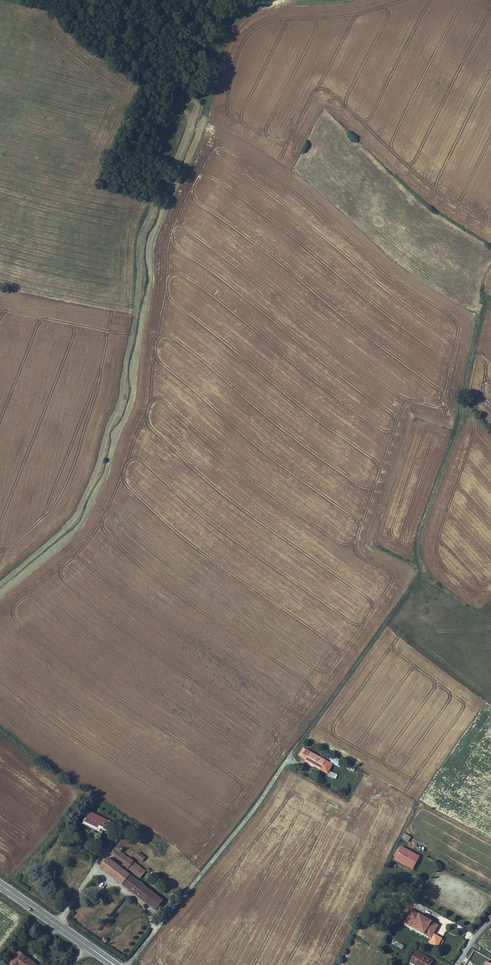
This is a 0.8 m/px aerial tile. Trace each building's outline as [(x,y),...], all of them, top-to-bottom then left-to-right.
[(310,765),(324,773),(327,768),(330,769),(332,765),(305,750),(301,757),(311,763),(310,765)] [(353,766),(333,754),(332,757),(328,754),(326,758),(350,771),(353,766)] [(92,815),(85,826),(99,835),(101,832),(106,835),(111,827),(92,815)] [(404,846),(419,854),(423,849),(408,839),(404,846)] [(401,850),(415,860),(419,854),(404,846),(401,850)] [(146,871),(118,849),(113,855),(128,866),(127,868),(141,878),(146,871)] [(141,854),(138,858),(145,864),(148,859),(141,854)] [(142,884),(138,881),(111,860),(103,870),(135,894),(142,884)] [(141,878),(144,880),(149,873),(146,871),(141,878)] [(142,884),(135,894),(160,912),(166,902),(142,884)] [(410,911),(413,907),(418,910),(420,908),(414,904),(405,917),(423,929),(425,927),(413,918),(416,915),(410,911)] [(432,916),(420,908),(418,910),(413,907),(410,911),(416,915),(413,918),(425,927),(423,929),(429,933),(436,922),(431,918),(432,916)] [(431,918),(436,922),(429,933),(430,933),(439,920),(432,916),(431,918)] [(435,963),(418,954),(413,963),(416,964),(434,964),(435,963)] [(17,955),(9,964),(31,964),(17,955)]
